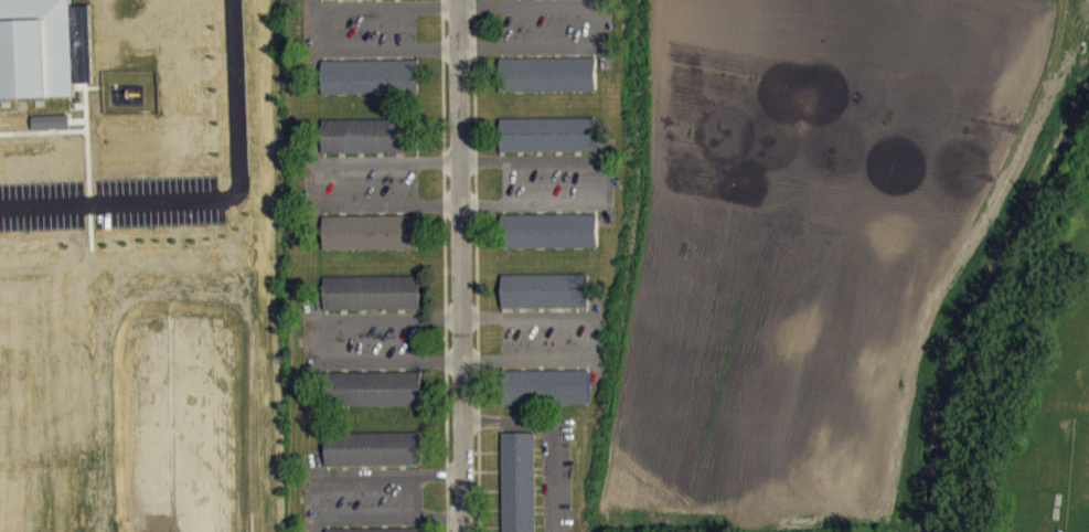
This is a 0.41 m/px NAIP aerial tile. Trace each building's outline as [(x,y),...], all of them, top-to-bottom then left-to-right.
[(75,95),(0,98),(0,0),(71,0),(75,95)] [(597,69),(501,70),(501,104),(597,102),(597,69)] [(419,71),(322,72),(322,106),(419,106),(419,71)] [(34,127),(34,141),(71,140),(71,126),(34,127)] [(323,132),(324,165),(412,164),(412,130),(323,132)] [(599,163),(599,130),(502,130),(502,163),(599,163)] [(599,225),(503,226),(503,260),(599,259),(599,225)] [(421,260),(420,226),(324,228),(325,262),(421,260)] [(591,319),(590,285),(503,287),(503,320),(591,319)] [(326,322),(422,320),(421,287),(325,288),(326,322)] [(590,381),(505,382),(506,416),(591,415),(590,381)] [(424,384),(332,383),(332,417),(424,417),(424,384)] [(537,430),(537,531),(504,531),(503,430),(537,430)] [(424,477),(423,443),(326,445),(327,479),(424,477)]
